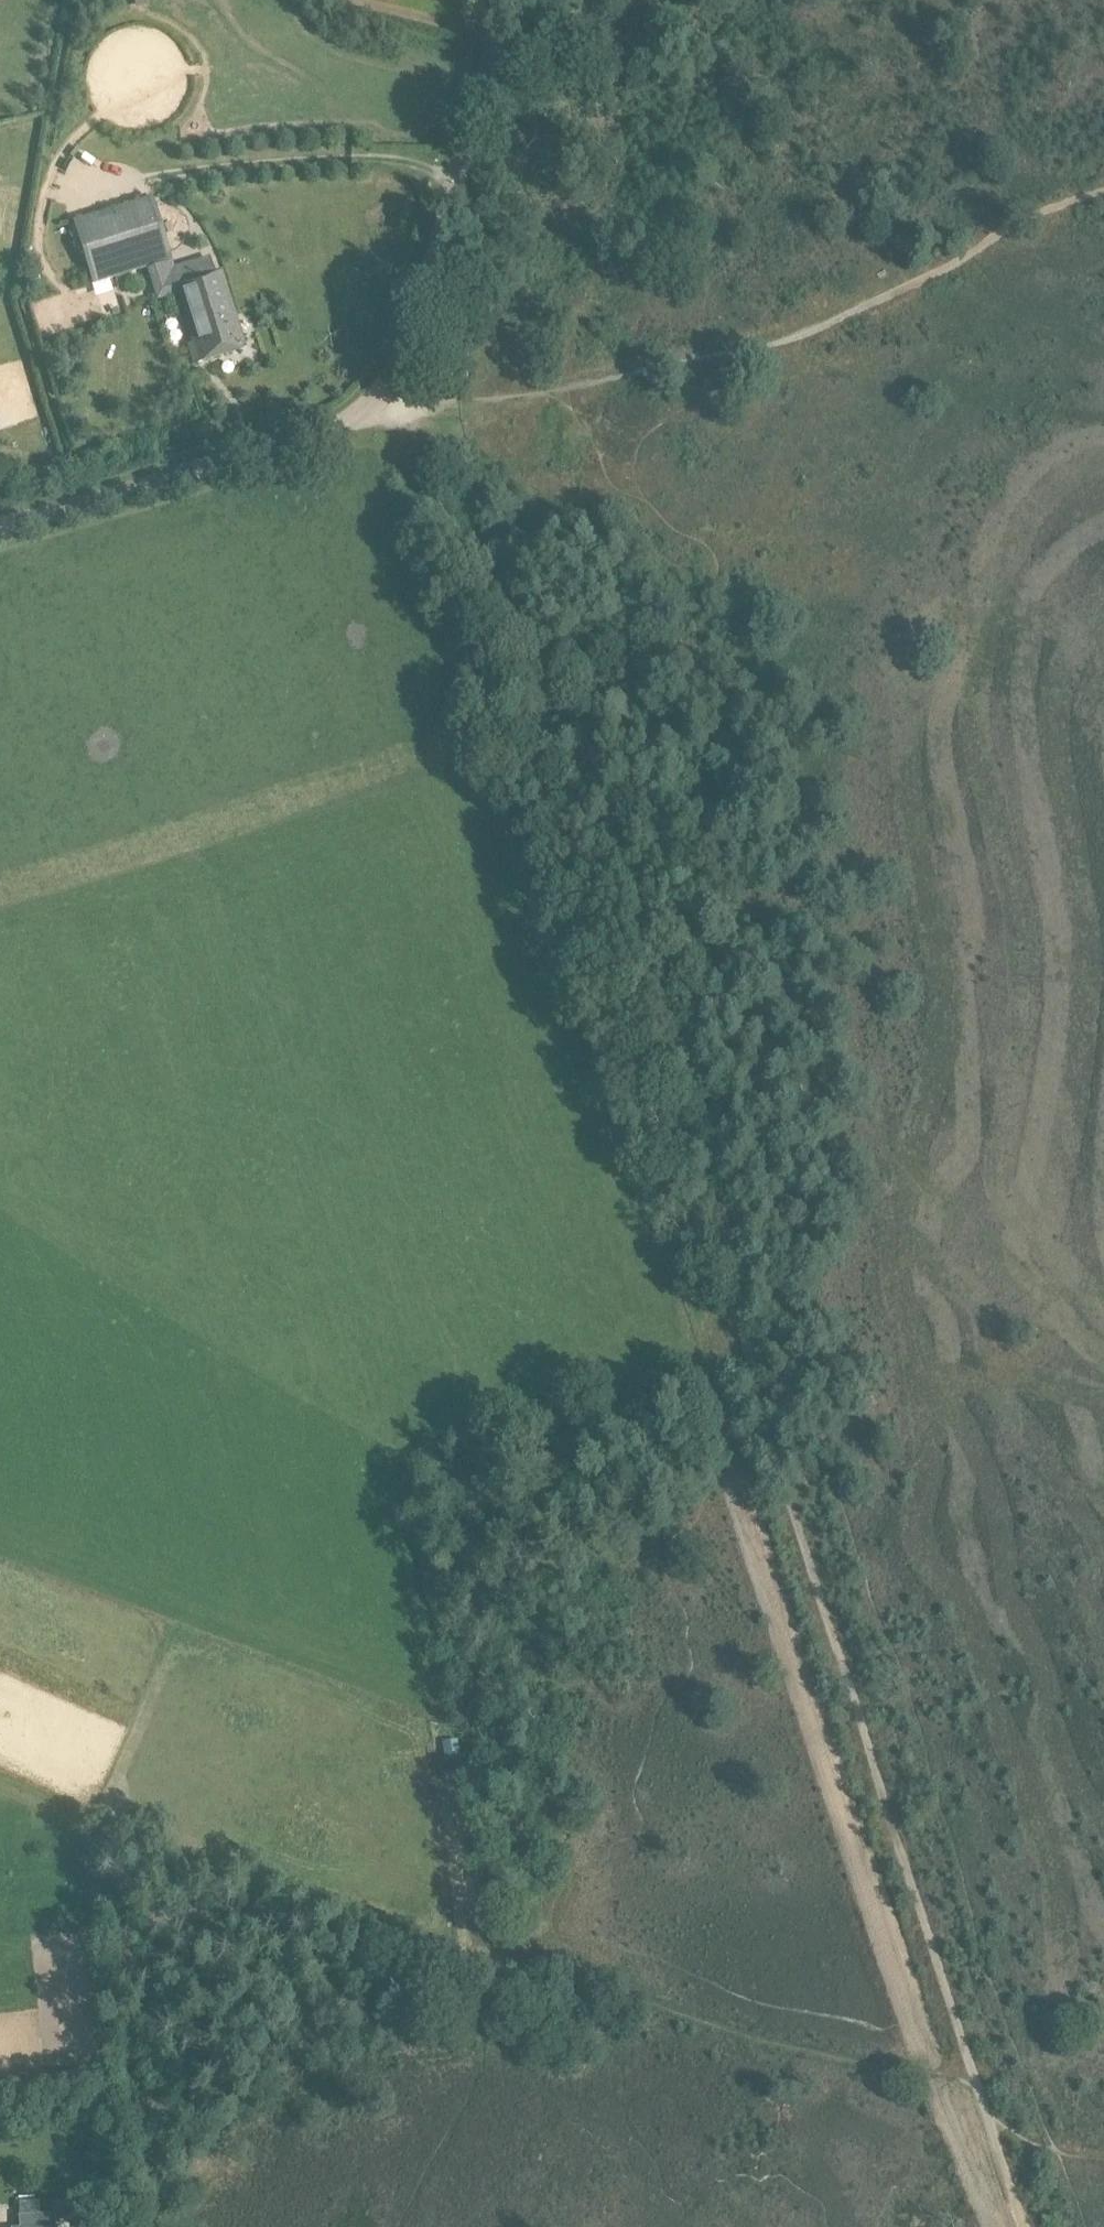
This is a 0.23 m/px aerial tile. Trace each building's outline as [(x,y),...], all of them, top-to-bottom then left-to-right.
[(71,225),(90,285),(91,288),(149,270),(170,264),(151,200),(71,225)] [(170,264),(149,270),(159,302),(168,300),(178,297),(195,351),(188,354),(193,370),(221,362),(233,358),(246,354),(242,340),(239,341),(219,281),(215,283),(213,278),(208,262),(173,273),(170,264)] [(103,330),(81,331),(81,343),(104,342),(103,330)] [(459,1739),(444,1741),(447,1761),(462,1758),(459,1739)] [(52,2216),(41,2216),(38,2216),(37,2204),(19,2205),(20,2226),(52,2226),(52,2216)] [(41,2205),(41,2216),(52,2216),(69,2215),(69,2204),(41,2205)]
